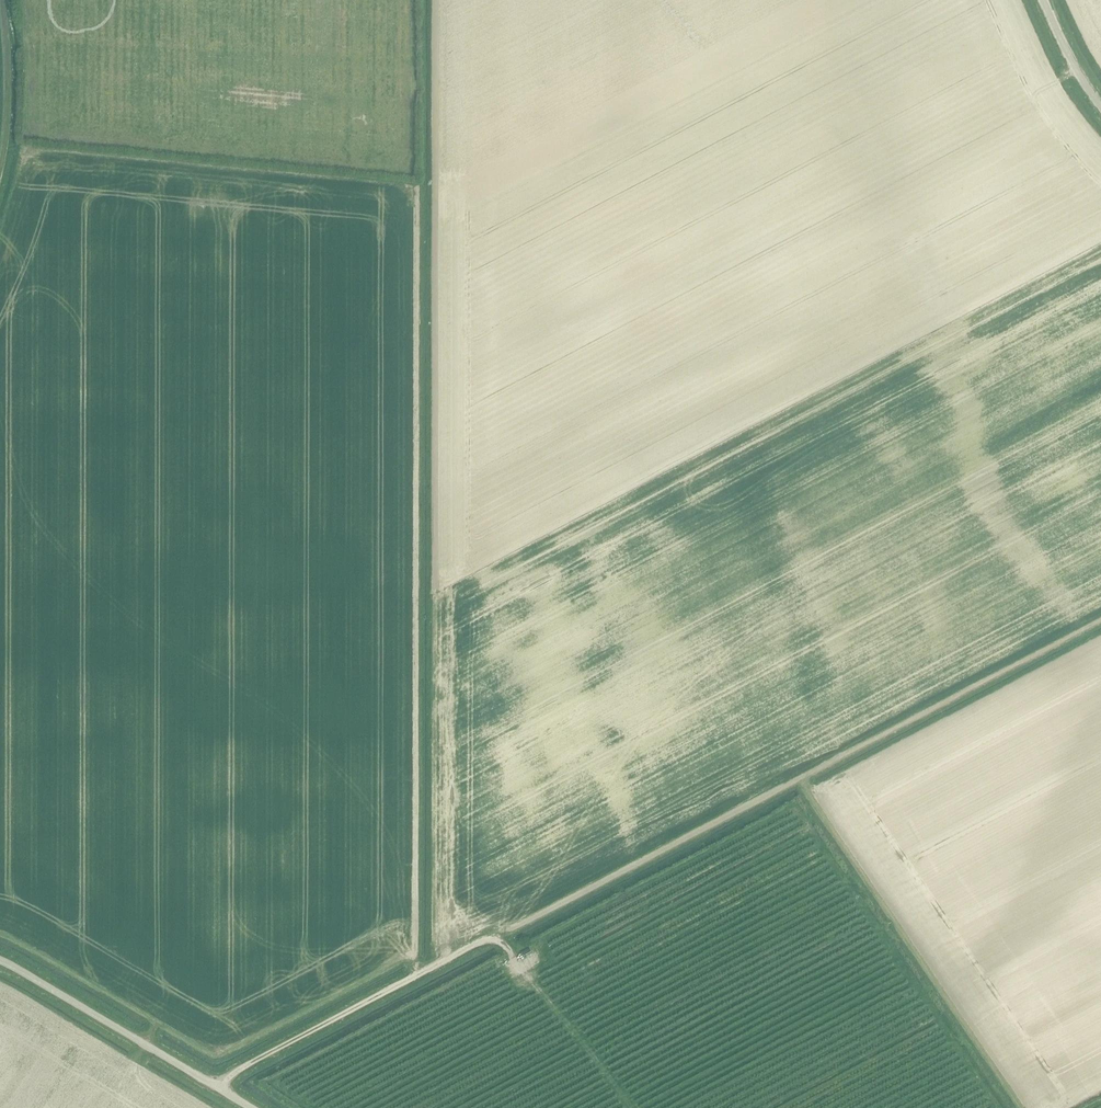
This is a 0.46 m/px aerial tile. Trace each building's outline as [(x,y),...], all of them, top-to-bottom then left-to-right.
[(533,946),(522,947),(524,963),(535,962),(533,946)] [(507,960),(514,970),(521,965),(514,955),(507,960)]
